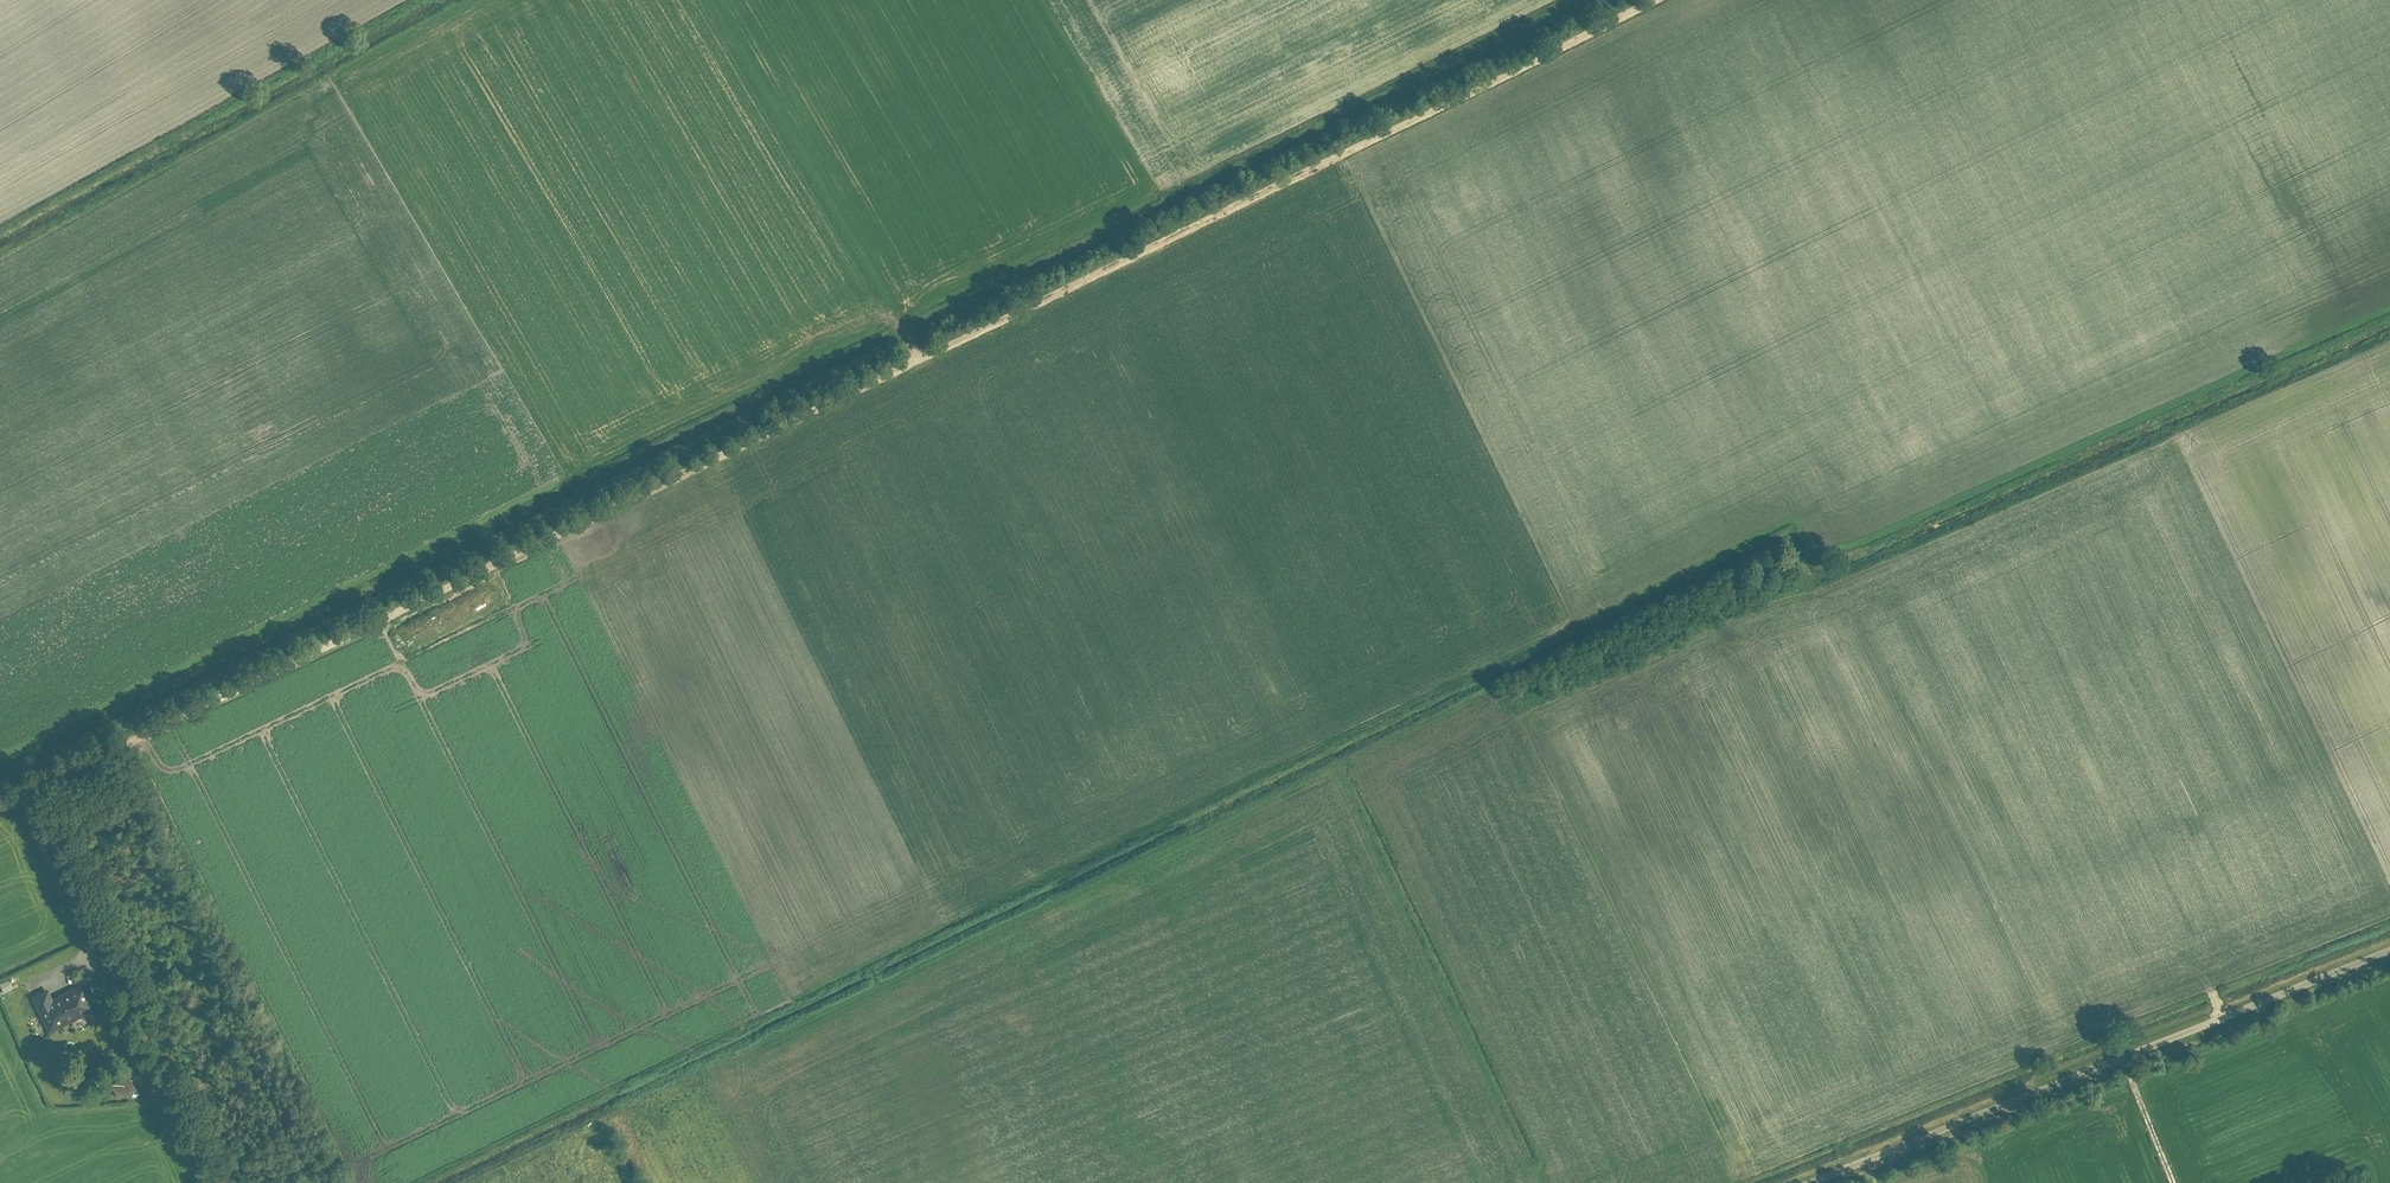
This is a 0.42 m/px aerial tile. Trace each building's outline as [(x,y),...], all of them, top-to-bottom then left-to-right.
[(51,1029),(95,1007),(85,985),(53,1000),(49,990),(36,997),(51,1029)] [(141,1071),(148,1089),(159,1084),(152,1066),(141,1071)] [(108,1082),(114,1097),(132,1090),(127,1075),(108,1082)]
